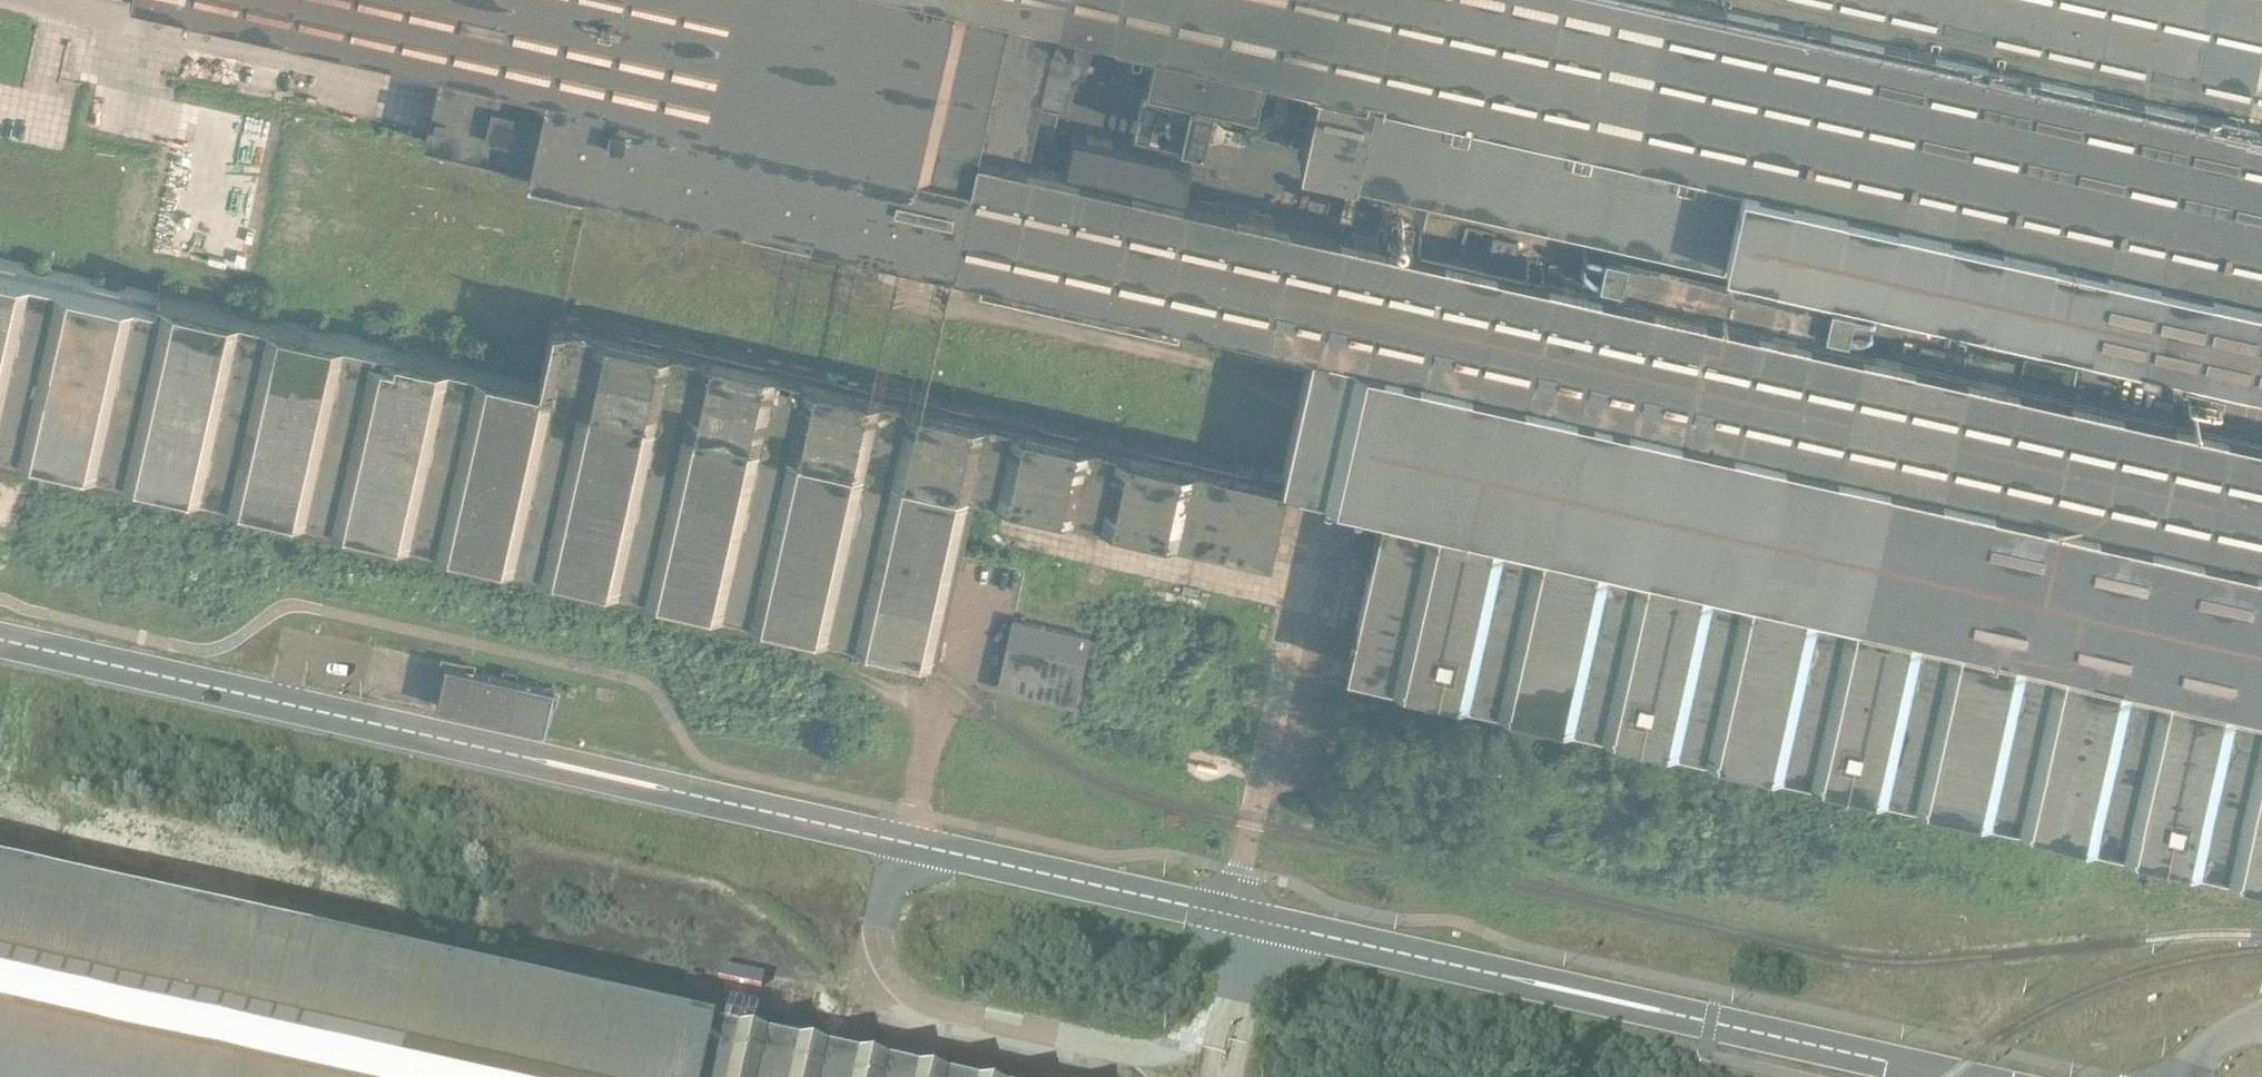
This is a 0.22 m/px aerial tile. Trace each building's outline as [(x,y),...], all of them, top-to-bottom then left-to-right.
[(166,5),(166,6),(165,13),(166,13),(180,16),(202,21),(220,25),(224,26),(268,36),(309,45),(350,54),(394,64),(438,74),(436,85),(431,107),(426,128),(425,133),(423,140),(425,140),(429,141),(475,152),(527,164),(527,166),(554,172),(579,178),(581,179),(582,177),(584,177),(599,181),(614,184),(623,186),(632,188),(647,192),(663,195),(681,199),(700,203),(714,206),(728,210),(743,213),(759,216),(770,219),(784,222),(796,225),(807,227),(825,231),(842,235),(859,239),(877,243),(882,244),(887,245),(892,246),(895,247),(898,248),(909,250),(920,253),(927,254),(939,257),(951,259),(958,261),(969,263),(984,267),(981,280),(978,294),(1014,302),(1044,309),(1075,315),(1110,323),(1146,331),(1174,337),(1176,338),(1179,325),(1182,311),(1215,318),(1247,325),(1279,333),(1311,340),(1296,407),(1288,447),(1283,465),(1282,472),(1260,467),(1236,462),(1212,457),(1171,448),(1130,439),(1108,434),(1061,423),(1014,413),(993,408),(957,400),(896,386),(863,379),(846,375),(826,370),(823,370),(812,368),(800,365),(789,362),(775,359),(760,356),(744,352),(719,347),(707,344),(694,341),(681,338),(667,335),(646,330),(625,326),(614,323),(602,321),(577,315),(557,311),(552,309),(550,318),(548,328),(543,351),(538,375),(537,375),(456,357),(451,356),(421,349),(390,342),(386,341),(355,334),(325,327),(321,326),(290,320),(260,313),(255,312),(226,305),(197,299),(192,298),(174,294),(157,290),(156,290),(156,291),(96,278),(54,269),(19,261),(0,257),(0,439),(9,441),(28,445),(33,446),(80,457),(84,458),(98,461),(115,465),(120,466),(124,467),(172,477),(174,478),(185,480),(189,481),(237,492),(241,493),(289,503),(293,504),(341,515),(345,516),(393,527),(397,528),(802,618),(808,619),(808,622),(811,623),(822,628),(827,630),(898,662),(906,665),(912,657),(915,652),(921,645),(934,648),(955,555),(971,482),(1036,497),(1042,498),(1080,506),(1086,507),(1097,510),(1112,513),(1127,516),(1178,528),(1242,542),(1251,544),(1267,548),(1269,541),(1269,539),(1283,475),(1295,478),(1361,493),(1384,498),(1380,514),(1372,548),(1371,552),(1368,566),(1366,565),(1365,567),(1367,567),(1361,591),(1360,590),(1360,592),(1361,592),(1356,615),(1356,616),(1354,615),(1354,617),(1357,617),(1346,664),(1352,665),(1399,675),(1404,676),(1451,687),(1456,688),(1504,699),(1508,700),(1556,710),(1560,711),(1608,722),(1612,723),(1660,734),(1664,735),(1712,745),(1716,746),(1764,757),(1768,758),(1797,764),(1816,769),(1821,769),(1822,770),(1820,779),(1840,783),(1842,774),(1868,780),(1873,781),(1921,792),(1925,793),(1962,801),(1973,804),(1977,805),(2025,815),(2030,817),(2077,827),(2081,828),(2129,839),(2134,840),(2181,850),(2185,851),(2233,862),(2238,863),(2261,868),(2261,432),(2227,424),(2222,423),(2219,423),(2180,414),(2174,413),(2170,412),(2141,405),(2122,401),(2118,400),(2076,391),(2064,388),(2069,366),(2025,356),(2020,378),(2010,375),(2013,358),(1967,347),(1966,347),(1965,351),(1921,341),(1918,355),(1874,345),(1866,343),(1860,342),(1861,337),(1867,308),(1866,307),(1800,293),(1795,291),(1774,287),(1765,285),(1729,277),(1724,275),(1697,270),(1689,268),(1660,261),(1651,259),(1589,245),(1581,280),(1545,272),(1525,267),(1511,264),(1517,240),(1493,234),(1488,256),(1487,259),(1444,250),(1420,244),(1323,223),(1271,211),(1222,200),(1189,192),(1182,191),(1190,155),(1145,145),(1123,140),(1072,129),(1068,151),(1051,147),(1048,160),(1026,156),(1030,138),(1049,142),(1053,125),(1057,106),(1038,102),(1040,92),(1066,98),(1068,88),(1070,79),(1072,71),(1080,73),(1086,48),(1087,49),(1095,14),(1113,18),(1113,20),(1149,28),(1156,30),(1155,36),(1145,78),(1254,103),(1265,54),(1270,55),(1276,57),(1287,59),(1293,60),(1298,61),(1312,64),(1315,65),(1317,65),(1315,71),(1298,148),(1426,177),(1720,243),(1721,237),(1769,248),(1773,249),(1774,249),(1779,250),(1780,250),(1803,255),(1803,256),(1809,257),(1810,257),(2134,329),(2261,358),(2261,0),(167,0),(166,5)] [(1302,361),(1304,350),(1258,340),(1256,351),(1302,361)] [(2205,353),(2203,359),(2230,365),(2231,360),(2232,354),(2206,348),(2205,353)] [(2252,370),(2261,372),(2261,361),(2254,359),(2253,365),(2252,370)] [(1087,636),(1011,619),(996,687),(1072,704),(1087,636)] [(905,1076),(827,1059),(778,1048),(724,1036),(713,1033),(704,1031),(693,1028),(457,976),(341,950),(24,880),(0,874),(0,1076),(909,1076),(905,1076)]
